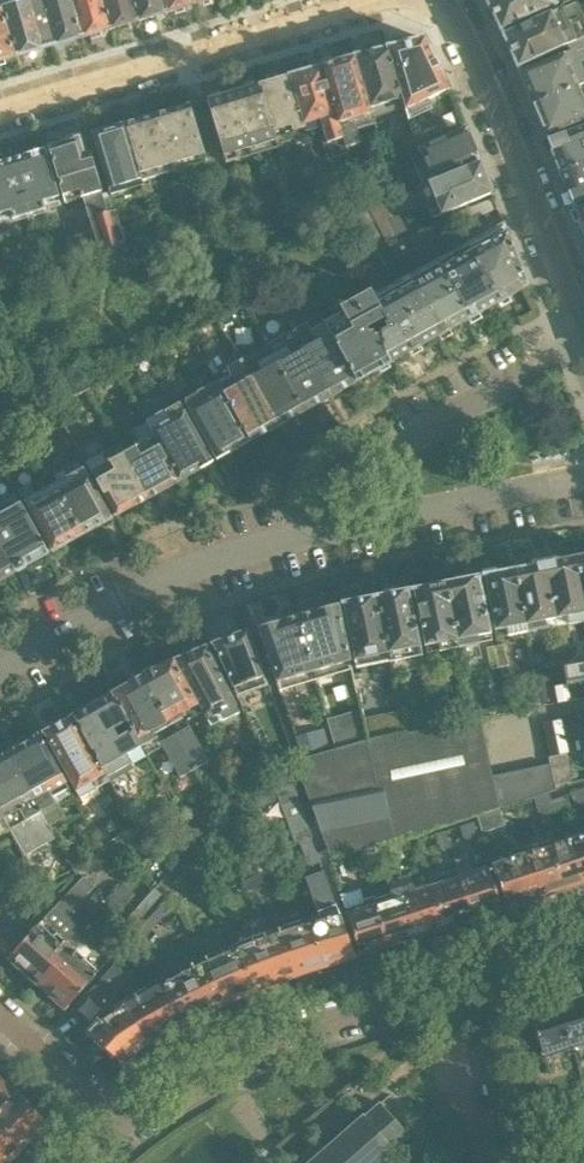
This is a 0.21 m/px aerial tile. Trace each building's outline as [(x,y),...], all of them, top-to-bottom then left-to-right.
[(15,56),(51,45),(38,0),(10,0),(0,3),(0,4),(15,56)] [(51,45),(79,37),(68,0),(38,0),(51,45)] [(79,37),(108,28),(100,0),(68,0),(79,37)] [(108,28),(135,20),(129,0),(100,0),(108,28)] [(135,20),(163,12),(159,0),(129,0),(135,20)] [(163,12),(191,4),(190,0),(159,0),(163,12)] [(499,30),(548,8),(547,7),(558,2),(557,0),(485,0),(499,30)] [(576,40),(583,36),(583,19),(576,2),(561,8),(550,12),(501,35),(516,67),(576,40)] [(15,56),(0,4),(0,60),(15,56)] [(423,38),(399,45),(387,48),(405,109),(409,118),(430,109),(426,100),(448,89),(423,38)] [(404,110),(405,109),(387,48),(386,48),(353,57),(372,118),(373,118),(404,108),(404,110)] [(518,72),(531,104),(583,83),(583,71),(574,50),(518,72)] [(321,66),(321,67),(345,147),(346,147),(361,142),(357,129),(375,124),(373,118),(372,118),(353,57),(321,66)] [(347,153),(346,147),(345,147),(321,67),(288,76),(303,125),(304,124),(319,120),(326,141),(322,143),(327,159),(347,153)] [(303,125),(288,76),(258,85),(275,138),(293,133),(292,132),(305,128),(304,124),(303,125)] [(531,104),(544,136),(583,120),(583,83),(531,104)] [(276,140),(275,138),(258,85),(207,100),(224,155),(276,140)] [(206,162),(189,105),(157,115),(174,172),(206,162)] [(142,181),(174,172),(157,115),(125,124),(142,181)] [(141,181),(142,181),(125,124),(93,134),(111,195),(126,191),(142,185),(141,181)] [(546,139),(558,172),(583,162),(583,125),(546,139)] [(421,183),(479,159),(465,127),(408,151),(421,183)] [(93,230),(74,236),(80,256),(125,243),(124,239),(115,210),(112,211),(108,197),(103,199),(91,153),(84,155),(78,137),(66,140),(66,141),(48,146),(62,196),(61,196),(63,203),(82,197),(93,230)] [(0,161),(0,223),(12,219),(45,209),(45,210),(62,205),(59,197),(58,197),(44,148),(22,154),(22,155),(2,161),(2,160),(0,161)] [(440,214),(491,193),(479,162),(418,187),(431,218),(440,214)] [(558,172),(571,204),(583,199),(583,162),(558,172)] [(246,165),(228,171),(234,188),(251,183),(246,165)] [(315,166),(304,167),(304,180),(315,179),(315,166)] [(369,205),(382,200),(388,198),(382,185),(364,192),(369,205)] [(458,225),(482,215),(494,210),(489,199),(454,214),(458,225)] [(399,233),(382,200),(369,205),(367,206),(385,240),(399,233)] [(573,209),(578,221),(583,236),(583,205),(573,209)] [(466,243),(497,302),(526,285),(502,222),(466,243)] [(337,228),(332,229),(313,237),(319,252),(344,242),(337,228)] [(61,242),(14,255),(18,268),(65,255),(61,242)] [(469,317),(497,302),(466,243),(437,259),(441,267),(469,317)] [(438,334),(469,317),(441,267),(437,259),(406,276),(438,334)] [(287,296),(303,287),(296,274),(280,282),(287,296)] [(385,364),(438,334),(406,276),(375,293),(374,290),(373,290),(372,290),(370,291),(377,304),(377,305),(385,364)] [(269,287),(259,293),(268,310),(278,305),(269,287)] [(323,322),(355,381),(385,364),(377,305),(377,304),(370,291),(369,290),(339,306),(342,312),(323,322)] [(355,381),(323,322),(319,315),(292,330),(329,395),(355,381)] [(277,362),(303,410),(329,395),(292,330),(279,337),(284,347),(271,354),(275,363),(277,362)] [(275,363),(271,354),(267,345),(240,359),(276,425),(303,410),(277,362),(275,363)] [(276,425),(240,359),(226,367),(231,376),(218,384),(221,389),(220,390),(248,441),(276,425)] [(168,379),(176,393),(188,387),(180,373),(168,379)] [(176,393),(168,379),(158,384),(166,399),(176,393)] [(248,441),(220,390),(202,400),(198,392),(183,400),(216,459),(228,452),(229,453),(248,441)] [(170,418),(149,430),(177,480),(178,481),(199,469),(199,468),(212,461),(183,411),(179,402),(165,410),(170,418)] [(158,491),(177,480),(149,430),(145,423),(129,432),(132,437),(116,445),(146,498),(158,491)] [(135,504),(146,498),(116,445),(114,447),(107,435),(103,437),(102,436),(79,449),(115,515),(134,504),(135,504)] [(71,474),(53,484),(81,534),(100,523),(100,524),(111,518),(82,467),(70,473),(71,474)] [(63,544),(81,534),(53,484),(24,500),(52,551),(63,545),(63,544)] [(14,571),(23,567),(47,553),(14,493),(0,501),(0,546),(14,571)] [(11,574),(10,573),(14,571),(0,546),(0,580),(11,574)] [(583,611),(583,557),(574,559),(583,611)] [(583,613),(583,611),(574,559),(543,564),(554,618),(583,613)] [(524,624),(554,618),(543,564),(513,570),(524,624)] [(494,630),(524,624),(513,570),(495,573),(483,575),(494,630)] [(478,576),(445,583),(459,648),(480,644),(479,636),(490,634),(478,576)] [(459,648),(445,583),(413,589),(424,646),(437,644),(438,651),(458,647),(459,648)] [(421,656),(419,647),(407,590),(375,596),(387,654),(389,662),(421,656)] [(355,669),(389,662),(387,654),(375,596),(342,602),(354,660),(355,669)] [(337,604),(256,628),(276,682),(350,661),(338,604),(337,604)] [(273,770),(295,762),(247,631),(212,644),(233,687),(250,724),(273,770)] [(504,643),(494,645),(499,667),(508,665),(504,643)] [(490,669),(499,667),(494,645),(486,647),(490,669)] [(205,646),(174,660),(203,711),(202,712),(210,727),(239,713),(236,706),(205,646)] [(187,720),(202,712),(203,711),(174,660),(144,676),(170,725),(185,716),(187,720)] [(583,684),(583,660),(563,664),(566,684),(583,681),(583,684)] [(513,685),(508,665),(502,666),(500,667),(504,687),(513,685)] [(535,674),(541,703),(555,700),(549,671),(535,674)] [(162,746),(160,742),(153,734),(170,725),(144,676),(113,692),(147,755),(162,746)] [(133,763),(147,755),(113,692),(111,694),(110,693),(73,714),(117,795),(128,789),(121,776),(136,768),(133,763)] [(400,733),(396,713),(365,719),(369,740),(400,733)] [(121,802),(117,795),(73,714),(71,715),(72,716),(42,732),(79,797),(108,781),(114,791),(108,794),(114,805),(121,802)] [(403,734),(438,727),(436,714),(401,721),(403,734)] [(479,719),(438,727),(403,734),(367,741),(295,762),(321,832),(329,855),(330,856),(347,852),(357,850),(387,844),(393,843),(393,842),(454,822),(476,815),(499,807),(533,797),(549,792),(556,789),(555,786),(550,763),(492,775),(479,719)] [(175,733),(194,769),(209,761),(189,725),(175,733)] [(362,742),(358,726),(329,735),(334,750),(362,742)] [(179,777),(194,769),(175,733),(160,742),(162,746),(179,777)] [(63,816),(55,803),(72,793),(38,734),(7,752),(40,811),(48,825),(63,816)] [(9,829),(24,856),(55,838),(48,825),(40,811),(7,752),(0,756),(0,812),(9,829)] [(548,757),(550,763),(555,786),(572,782),(566,753),(548,757)] [(321,832),(295,762),(273,770),(248,778),(254,795),(253,795),(265,825),(276,821),(269,803),(279,799),(294,843),(299,841),(307,865),(302,868),(315,906),(304,910),(306,917),(304,918),(322,967),(338,962),(340,959),(353,955),(338,913),(323,871),(324,870),(319,859),(329,855),(321,832)] [(533,797),(537,810),(538,814),(568,805),(565,795),(551,799),(549,792),(533,797)] [(246,812),(237,794),(219,803),(228,821),(246,812)] [(91,812),(85,801),(76,806),(82,817),(91,812)] [(505,825),(503,821),(499,807),(476,815),(482,833),(505,825)] [(9,829),(0,812),(0,835),(9,829)] [(459,826),(464,840),(478,836),(474,821),(459,826)] [(435,833),(440,850),(450,847),(445,830),(435,833)] [(565,839),(566,841),(549,846),(563,889),(582,883),(583,880),(583,834),(565,839)] [(118,836),(100,846),(106,855),(123,845),(118,836)] [(132,844),(146,856),(153,849),(145,836),(132,844)] [(387,844),(357,850),(362,868),(364,868),(392,859),(387,844)] [(74,872),(104,855),(99,846),(81,856),(77,850),(66,857),(74,872)] [(554,892),(563,889),(549,846),(533,851),(533,850),(509,858),(509,859),(491,864),(494,875),(496,874),(505,905),(514,902),(517,904),(526,901),(527,898),(551,890),(554,892)] [(357,850),(347,852),(354,872),(362,868),(357,850)] [(469,868),(468,865),(464,856),(454,860),(457,869),(472,915),(483,912),(486,913),(494,910),(496,907),(501,906),(488,866),(486,862),(469,868)] [(461,919),(472,915),(457,869),(446,872),(447,875),(429,881),(444,927),(460,922),(461,919)] [(251,877),(256,891),(265,888),(260,874),(251,877)] [(95,886),(83,876),(77,883),(87,893),(95,886)] [(251,877),(242,880),(247,894),(256,891),(251,877)] [(444,927),(429,881),(413,886),(412,884),(400,887),(415,933),(428,929),(431,931),(444,927)] [(87,893),(77,883),(69,891),(80,901),(87,893)] [(122,883),(109,898),(122,910),(135,895),(122,883)] [(373,896),(372,896),(387,943),(400,939),(403,940),(411,937),(413,934),(415,933),(400,887),(390,891),(390,893),(374,898),(373,896)] [(140,914),(141,916),(161,894),(154,888),(135,909),(140,914)] [(376,946),(387,943),(372,896),(363,899),(359,888),(340,894),(345,908),(346,912),(358,952),(363,950),(366,952),(374,949),(376,946)] [(65,917),(80,901),(69,891),(54,907),(65,917)] [(164,902),(154,912),(161,919),(170,908),(164,902)] [(8,957),(40,986),(74,949),(75,950),(81,943),(84,939),(75,931),(78,928),(65,917),(54,907),(53,907),(42,920),(8,957)] [(123,937),(141,916),(140,914),(135,909),(126,919),(131,924),(121,935),(123,937)] [(8,910),(0,916),(0,950),(4,954),(28,928),(8,910)] [(154,912),(144,923),(151,929),(161,919),(154,912)] [(322,967),(304,918),(288,923),(251,937),(233,944),(233,943),(231,944),(242,971),(251,992),(269,985),(270,982),(296,973),(308,969),(311,971),(322,967)] [(116,930),(121,935),(131,924),(126,919),(116,930)] [(151,929),(144,923),(134,934),(141,941),(151,929)] [(123,937),(121,935),(116,930),(99,948),(110,958),(126,940),(123,937)] [(99,971),(98,971),(84,958),(90,951),(81,943),(75,950),(74,949),(40,986),(53,996),(53,1000),(60,1006),(63,1006),(66,1008),(99,971)] [(241,996),(251,992),(242,971),(231,944),(214,951),(215,952),(174,971),(161,978),(184,1024),(201,1015),(202,1012),(234,996),(238,995),(241,996)] [(144,1043),(156,1036),(132,994),(114,1005),(110,1000),(123,986),(120,981),(124,977),(114,963),(88,993),(105,1008),(96,1017),(99,1020),(86,1035),(110,1056),(111,1055),(120,1063),(123,1059),(124,1060),(127,1060),(133,1054),(133,1051),(145,1044),(144,1043)] [(176,1028),(184,1024),(161,978),(144,987),(132,994),(156,1036),(173,1027),(176,1028)] [(558,1006),(572,1046),(583,1042),(582,1039),(583,1038),(583,997),(582,995),(572,999),(571,1002),(558,1006)] [(572,1046),(558,1006),(548,1010),(546,1008),(536,1011),(536,1014),(530,1016),(542,1052),(559,1046),(560,1049),(572,1046)] [(23,1145),(33,1135),(36,1135),(42,1128),(42,1125),(46,1122),(35,1110),(38,1108),(19,1088),(14,1093),(0,1080),(0,1124),(23,1145)] [(393,1151),(392,1150),(407,1136),(408,1136),(379,1103),(363,1117),(362,1115),(308,1162),(380,1162),(393,1151)] [(10,1156),(14,1156),(20,1150),(20,1146),(21,1147),(23,1145),(0,1124),(0,1162),(4,1162),(10,1156)]
